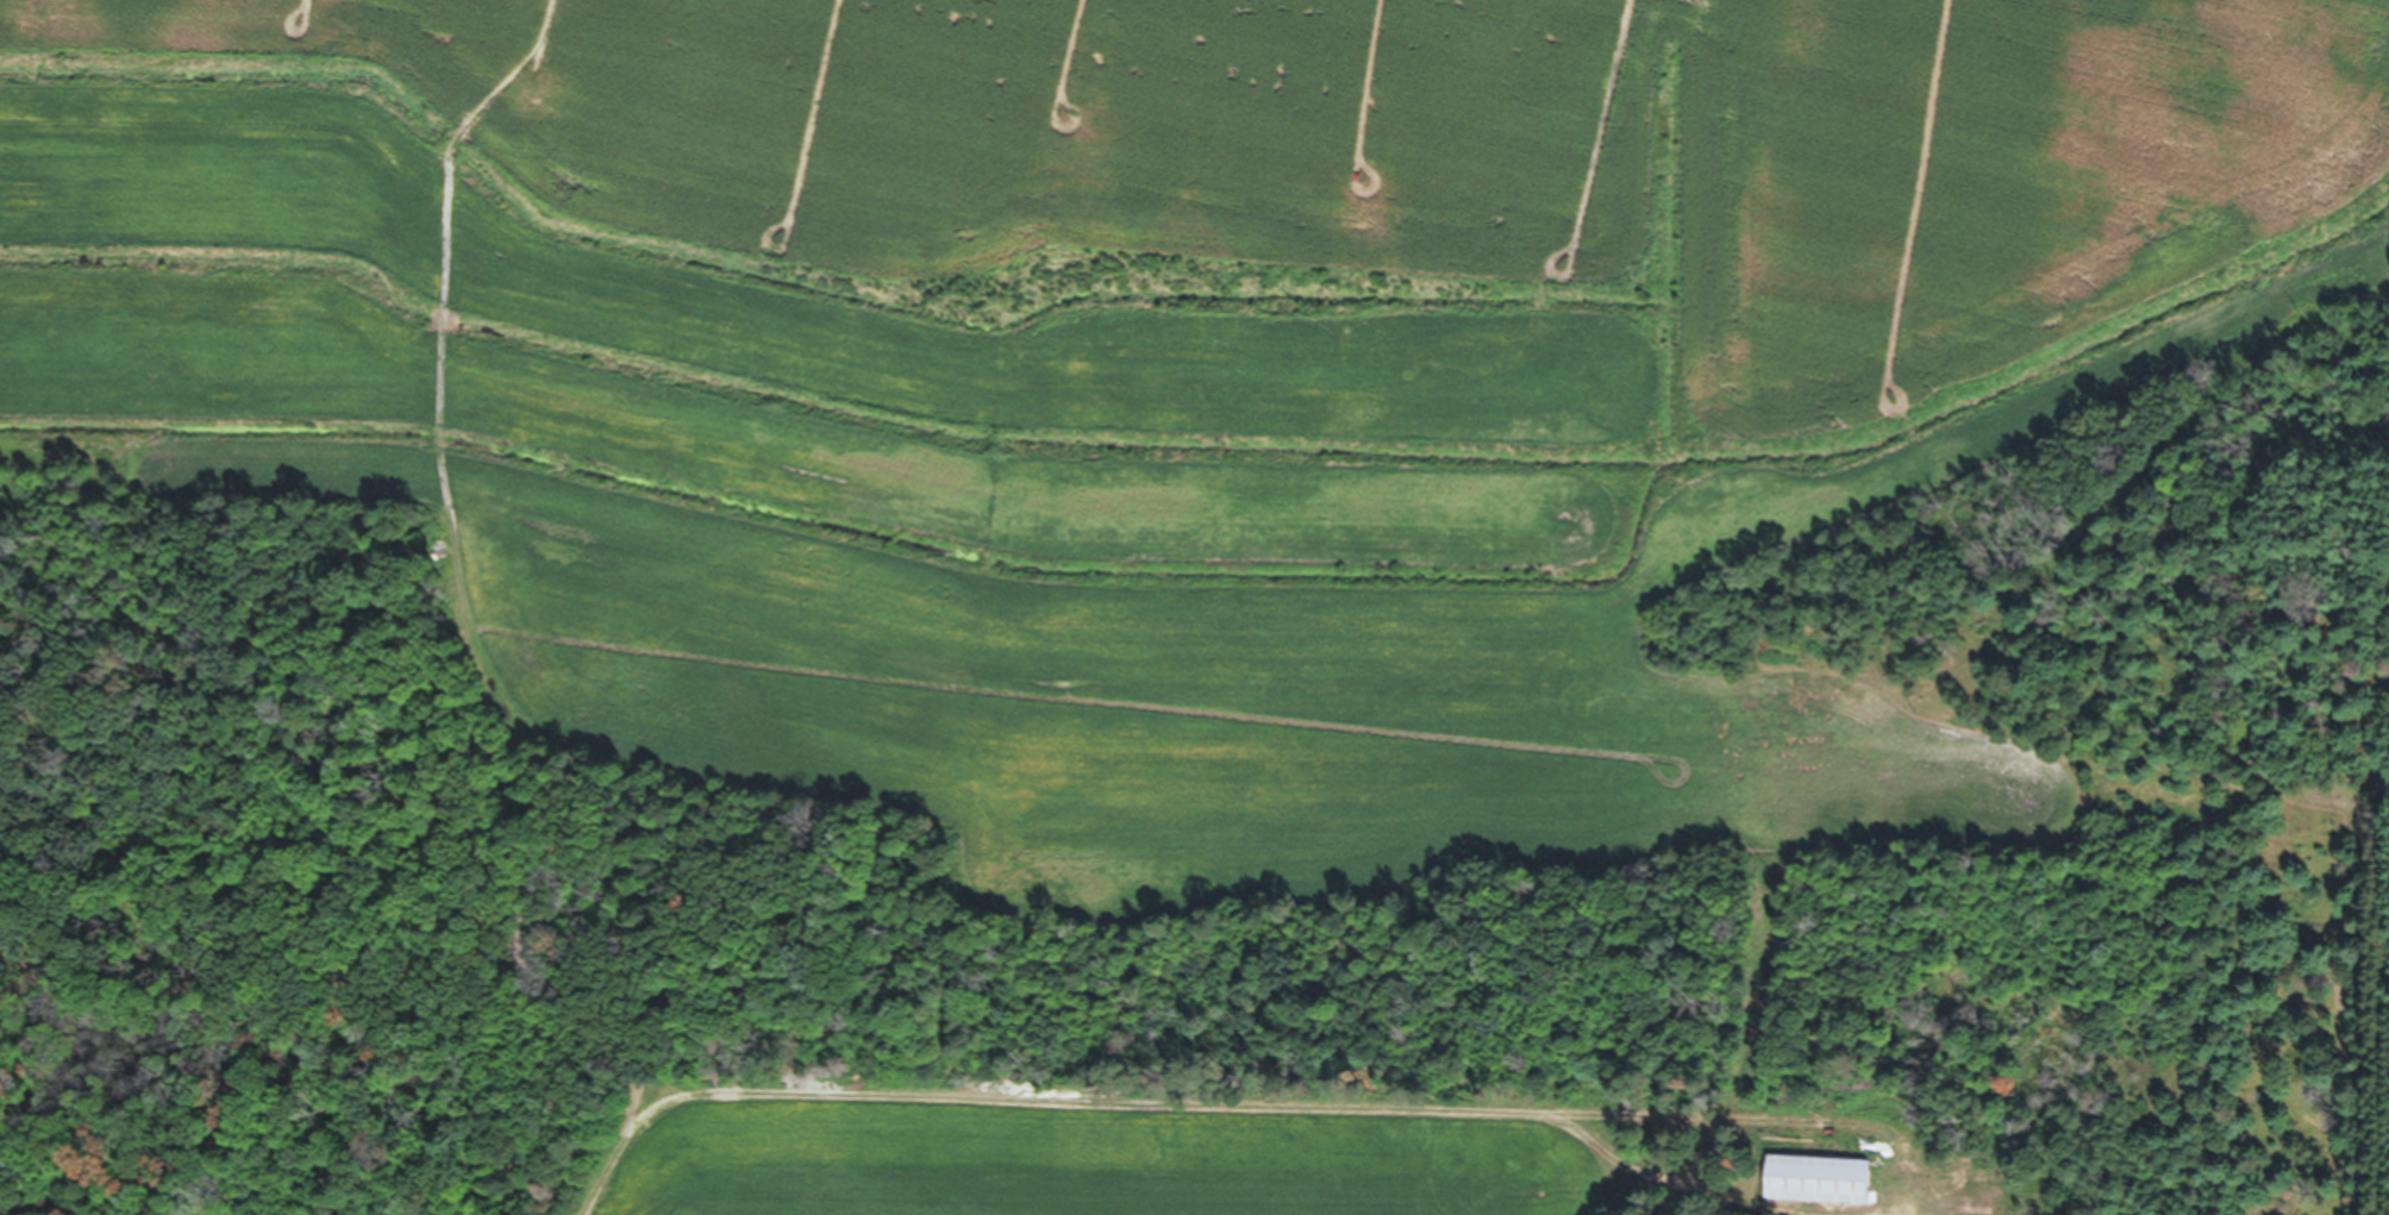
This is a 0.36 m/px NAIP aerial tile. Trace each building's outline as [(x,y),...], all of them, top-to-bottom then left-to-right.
[(1764,1210),(1867,1213),(1869,1169),(1766,1166),(1764,1210)]
